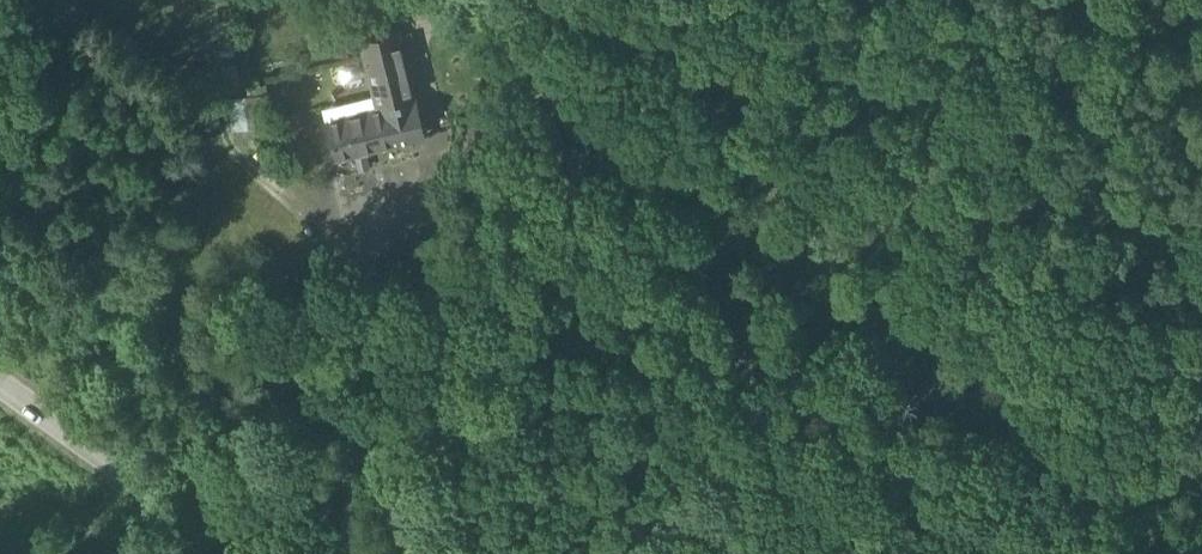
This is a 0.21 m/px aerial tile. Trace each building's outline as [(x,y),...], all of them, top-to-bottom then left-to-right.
[(399,34),(362,44),(379,109),(328,122),(337,158),(425,136),(399,34)] [(245,95),(228,96),(230,128),(247,127),(245,95)]
